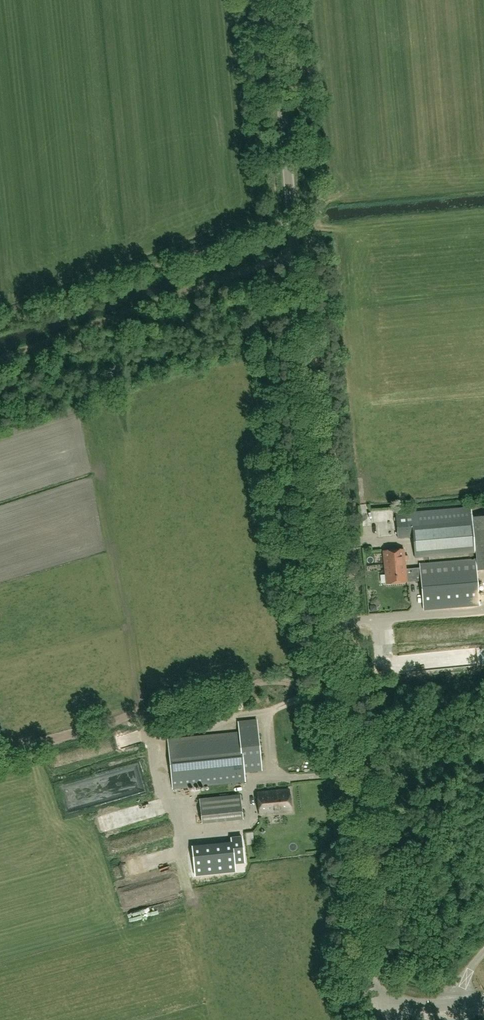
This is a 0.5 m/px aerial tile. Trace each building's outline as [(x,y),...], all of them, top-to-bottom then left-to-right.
[(397,538),(413,537),(414,557),(474,552),(471,507),(395,513),(397,538)] [(477,570),(483,569),(483,515),(472,517),(477,570)] [(382,523),(382,534),(390,533),(390,522),(382,523)] [(404,556),(404,549),(384,551),(386,583),(420,580),(423,609),(479,605),(475,560),(419,564),(419,567),(405,569),(405,561),(408,560),(407,555),(404,556)] [(173,789),(245,781),(244,772),(262,770),(257,720),(238,722),(239,732),(168,739),(173,789)] [(92,753),(94,759),(119,753),(118,747),(92,753)] [(260,815),(291,811),(288,790),(257,793),(260,815)] [(240,795),(230,796),(232,821),(242,820),(240,795)] [(233,849),(234,864),(244,863),(242,838),(232,839),(233,849)]
